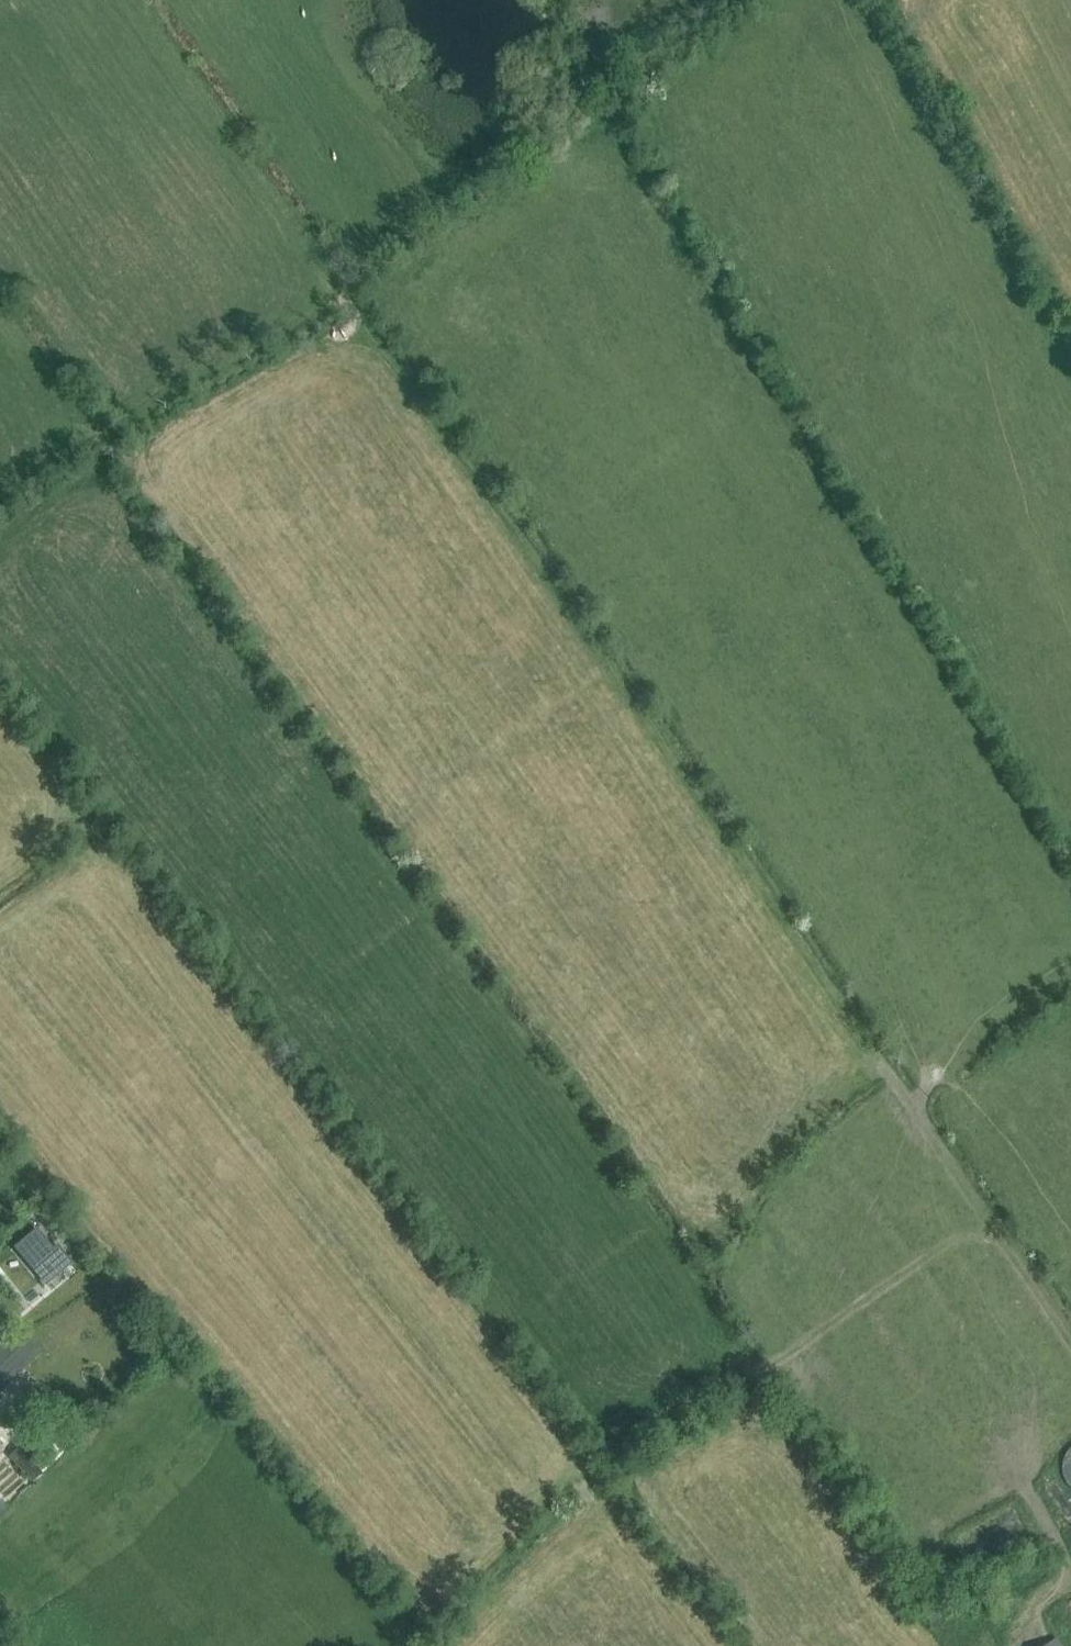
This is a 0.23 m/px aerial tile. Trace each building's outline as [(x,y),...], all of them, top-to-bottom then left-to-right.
[(16,1449),(8,1456),(31,1482),(39,1475),(16,1449)] [(935,1604),(923,1610),(929,1624),(942,1618),(935,1604)]
